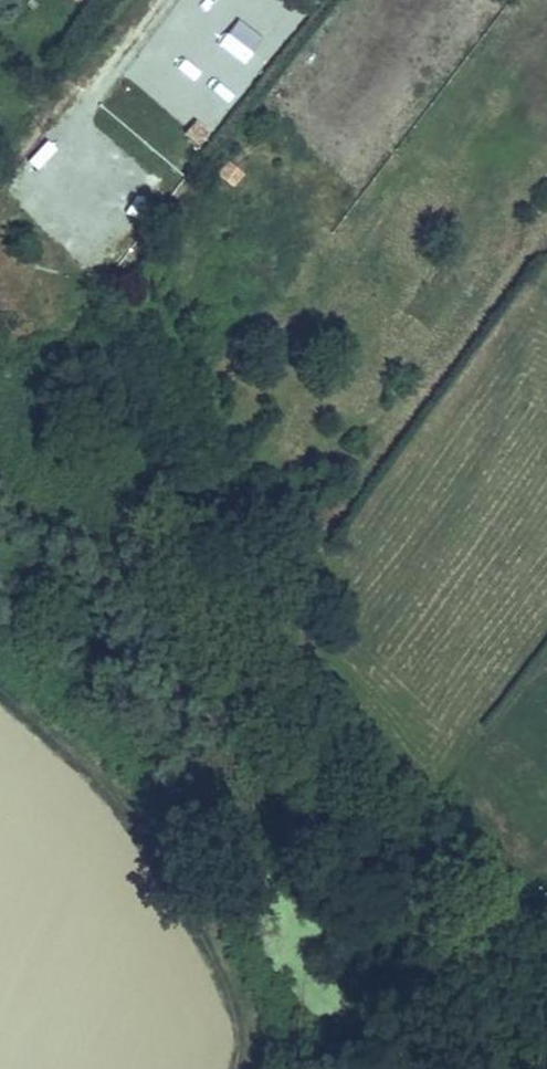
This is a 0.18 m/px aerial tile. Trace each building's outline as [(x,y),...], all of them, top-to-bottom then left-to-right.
[(233,188),(244,173),(227,160),(216,175),(233,188)]
